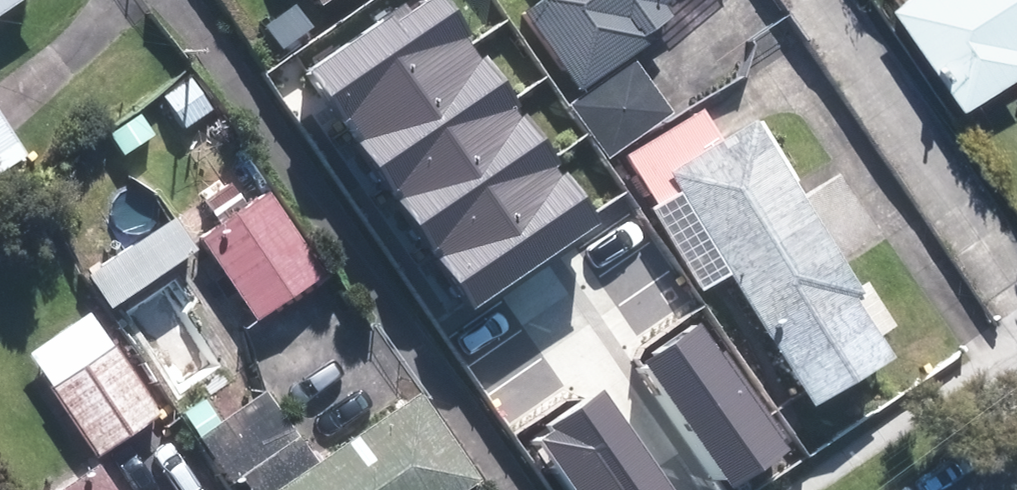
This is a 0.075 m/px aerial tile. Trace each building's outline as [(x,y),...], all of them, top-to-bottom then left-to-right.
[(18,0),(0,0),(0,12),(18,0)] [(475,41),(446,0),(415,0),(309,71),(349,127),(475,41)] [(521,10),(576,88),(647,39),(643,33),(670,14),(662,2),(665,0),(535,0),(521,10)] [(959,100),(1016,60),(1016,0),(890,0),(959,100)] [(388,185),(515,98),(475,41),(349,127),(388,185)] [(633,58),(569,102),(606,155),(670,112),(633,58)] [(189,79),(164,94),(184,126),(209,110),(189,79)] [(427,243),(555,157),(515,98),(388,185),(427,243)] [(657,204),(677,192),(807,402),(889,352),(853,293),(859,289),(752,116),(718,137),(699,107),(625,152),(657,204)] [(26,154),(2,117),(0,114),(0,171),(26,154)] [(470,306),(598,220),(555,157),(427,243),(470,306)] [(324,273),(269,191),(200,237),(255,318),(324,273)] [(90,310),(28,351),(96,453),(158,412),(90,310)] [(705,324),(639,370),(724,489),(738,489),(794,451),(705,324)] [(603,389),(528,442),(563,489),(675,489),(603,389)] [(274,489),(460,489),(478,477),(418,390),(274,489)] [(99,463),(58,489),(116,489),(99,463)]
